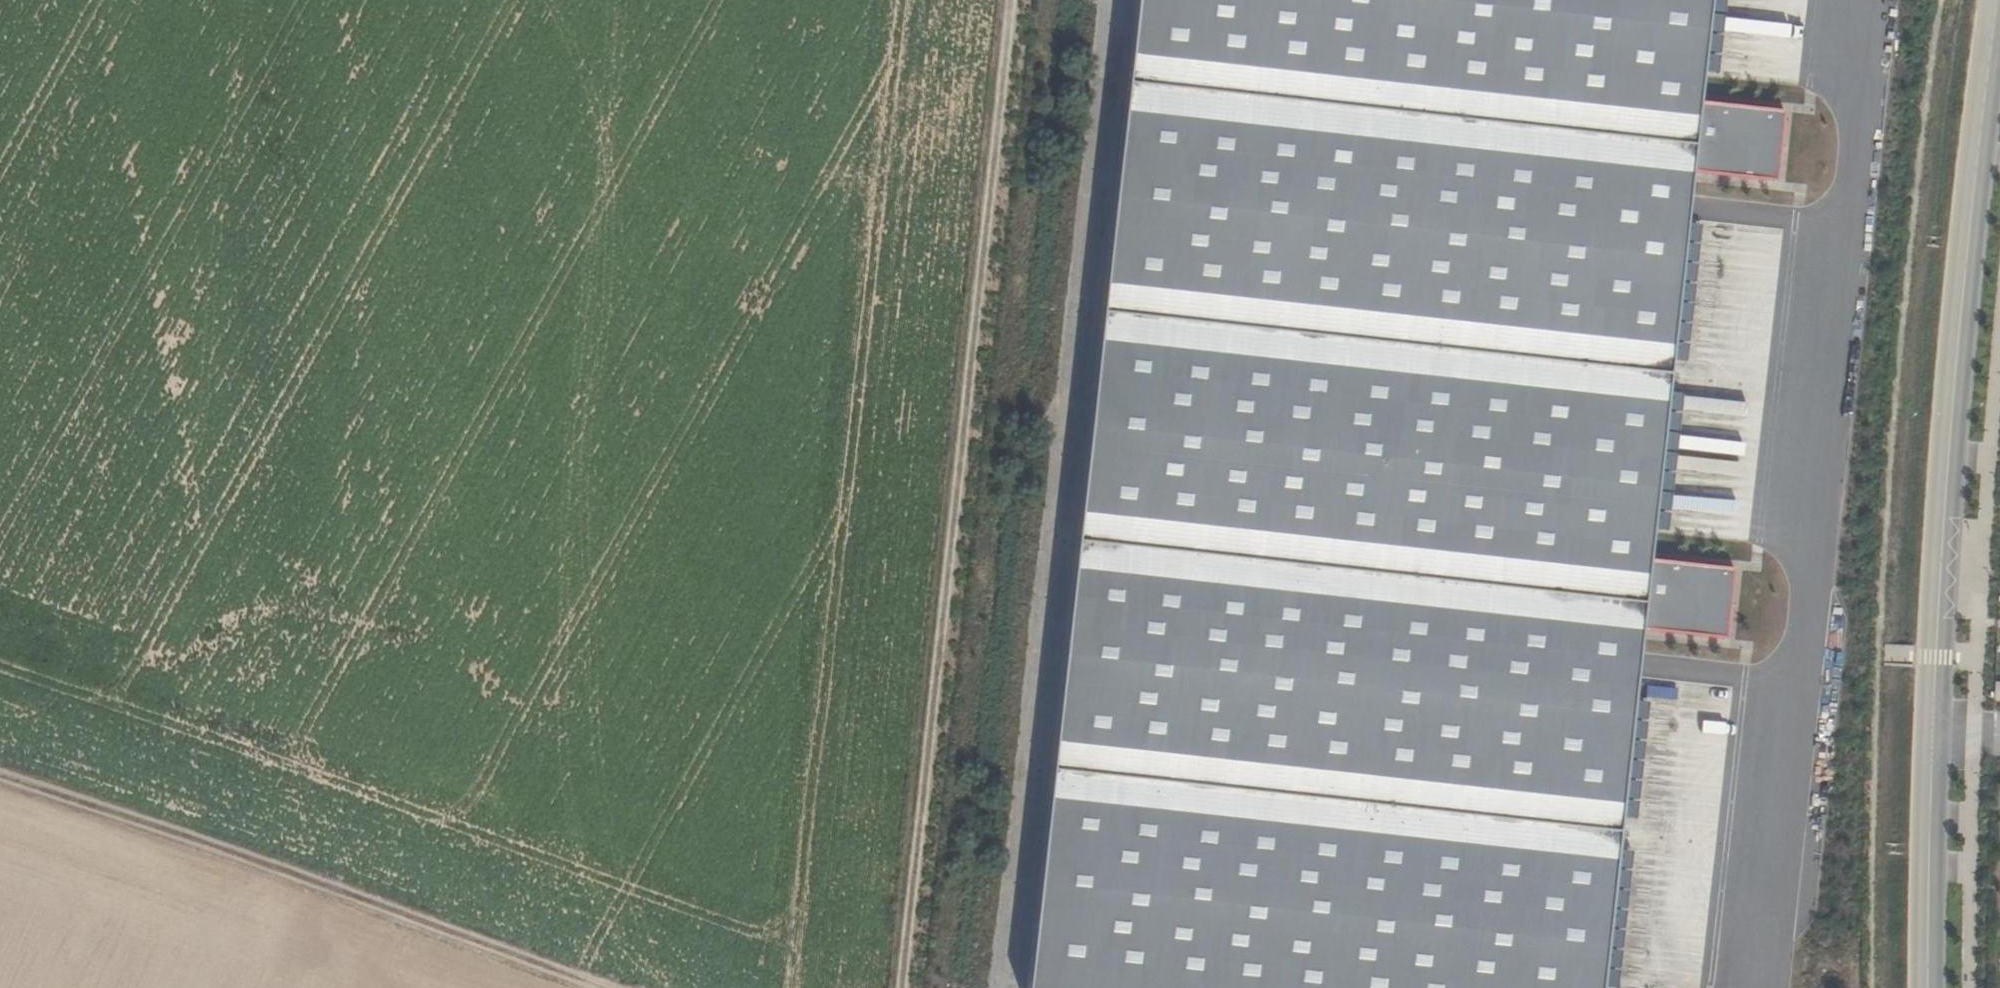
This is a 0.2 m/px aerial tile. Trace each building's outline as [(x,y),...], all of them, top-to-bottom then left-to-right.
[(1020,987),(1600,987),(1635,639),(1723,648),(1730,573),(1643,565),(1682,172),(1773,181),(1780,114),(1688,105),(1699,0),(1119,0),(1020,987)]
